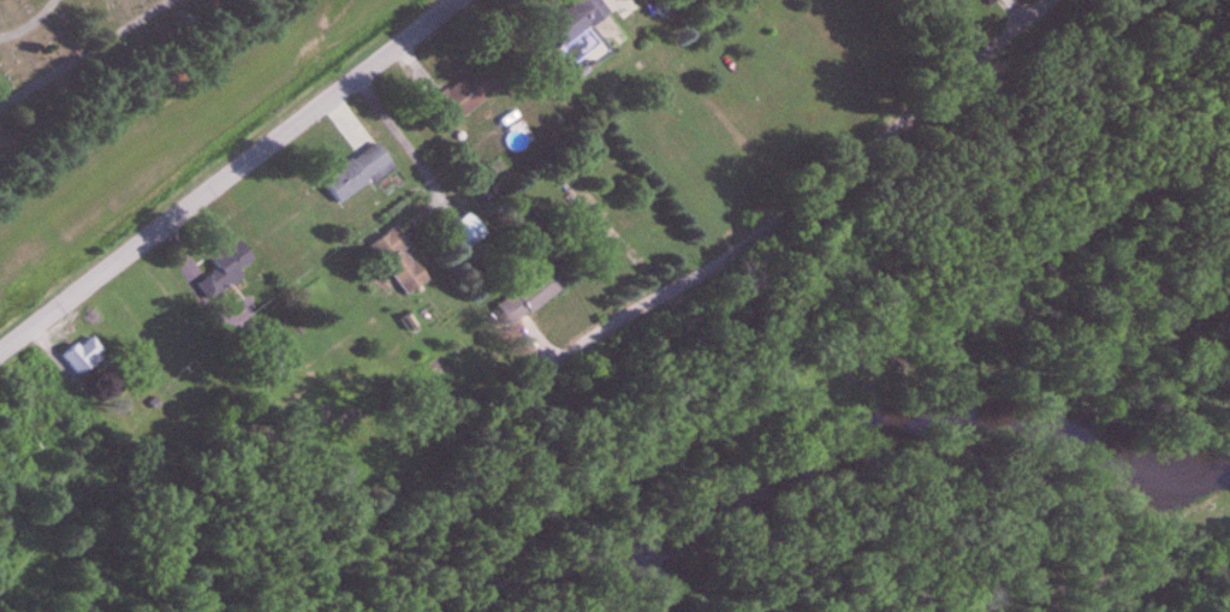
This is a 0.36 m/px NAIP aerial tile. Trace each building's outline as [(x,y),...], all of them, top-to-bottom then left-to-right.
[(562,46),(610,16),(600,0),(579,0),(546,20),(562,46)] [(433,100),(450,124),(493,94),(476,69),(433,100)] [(396,170),(380,143),(323,178),(339,204),(396,170)] [(369,247),(408,297),(431,279),(393,229),(369,247)] [(210,259),(217,272),(198,282),(207,300),(247,279),(241,267),(253,261),(243,242),(210,259)] [(564,290),(549,267),(495,304),(511,326),(564,290)] [(107,354),(89,335),(63,360),(80,378),(107,354)]
